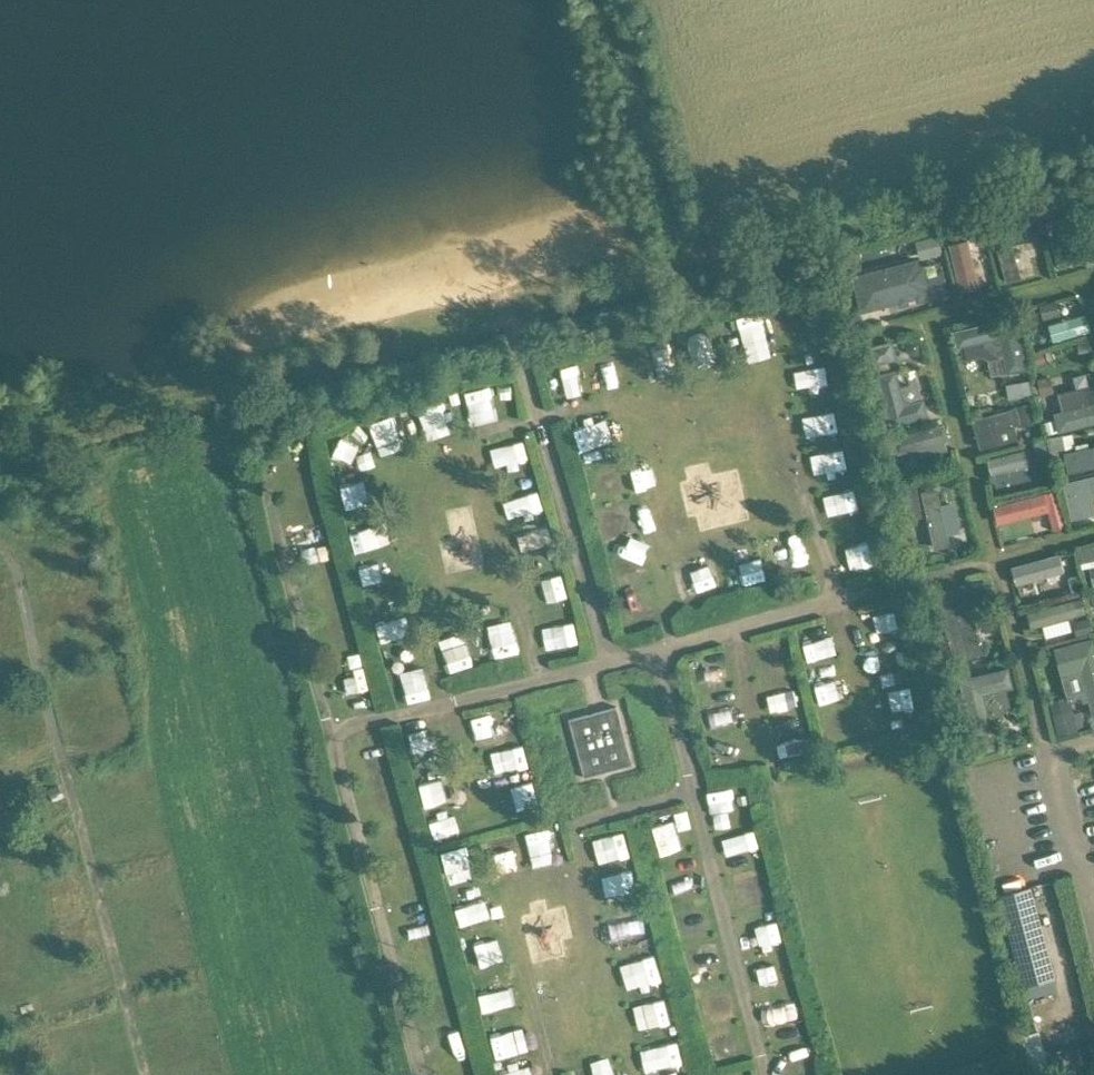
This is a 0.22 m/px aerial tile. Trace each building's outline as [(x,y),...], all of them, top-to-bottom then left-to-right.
[(1086,203),(1076,205),(1080,216),(1089,213),(1086,203)] [(989,220),(985,221),(990,239),(994,238),(1006,283),(1022,279),(1010,233),(1018,231),(1013,214),(989,220)] [(1063,217),(1046,221),(1057,266),(1072,262),(1063,226),(1065,226),(1063,217)] [(1075,225),(1079,240),(1080,240),(1093,236),(1093,234),(1090,221),(1076,225),(1075,225)] [(984,224),(970,227),(973,239),(987,236),(984,224)] [(938,235),(915,241),(920,259),(943,253),(938,235)] [(968,239),(949,244),(960,294),(980,289),(968,239)] [(924,262),(919,263),(917,256),(851,274),(861,310),(898,300),(899,305),(909,302),(908,298),(915,296),(916,300),(927,297),(925,293),(928,292),(926,286),(930,285),(930,284),(925,263),(924,262)] [(1057,301),(1040,306),(1044,319),(1060,315),(1057,301)] [(731,318),(742,354),(770,346),(759,310),(731,318)] [(990,375),(1026,368),(1015,313),(952,330),(956,347),(962,345),(965,359),(981,355),(987,359),(990,375)] [(1086,314),(1048,325),(1053,341),(1091,330),(1086,314)] [(710,327),(688,330),(691,351),(713,347),(710,327)] [(636,349),(638,371),(663,369),(661,347),(636,349)] [(608,385),(623,382),(620,359),(605,362),(608,385)] [(802,380),(826,379),(825,359),(801,360),(802,380)] [(902,394),(900,385),(896,368),(877,372),(890,426),(929,417),(924,397),(921,398),(912,400),(902,394)] [(1050,376),(1037,379),(1041,395),(1054,392),(1050,376)] [(1006,382),(1008,396),(1030,393),(1029,380),(1006,382)] [(1058,392),(1062,409),(1053,411),(1055,419),(1058,432),(1093,423),(1093,383),(1058,392)] [(485,385),(463,390),(469,413),(490,408),(485,385)] [(453,434),(444,399),(417,406),(426,441),(453,434)] [(1030,402),(1014,407),(1019,426),(1035,422),(1030,402)] [(834,404),(811,406),(814,433),(837,430),(834,404)] [(1018,438),(1015,427),(1010,407),(971,417),(979,448),(1018,438)] [(376,423),(379,444),(410,439),(406,418),(376,423)] [(1055,419),(1043,422),(1046,435),(1058,432),(1055,419)] [(598,421),(581,433),(593,451),(610,440),(598,421)] [(894,438),(890,440),(893,452),(898,452),(898,454),(949,441),(945,423),(894,436),(894,438)] [(1047,437),(1051,460),(1065,458),(1068,473),(1093,467),(1093,445),(1065,451),(1062,434),(1047,437)] [(490,449),(497,470),(530,459),(523,437),(490,449)] [(1029,448),(987,458),(992,475),(1033,465),(1029,448)] [(1050,462),(1038,465),(1042,484),(1054,482),(1050,462)] [(1062,481),(1071,518),(1093,513),(1093,473),(1062,481)] [(374,480),(340,485),(344,510),(377,505),(374,480)] [(508,513),(542,510),(538,480),(505,484),(508,513)] [(916,482),(903,484),(909,519),(923,517),(916,482)] [(937,487),(921,491),(933,549),(949,545),(937,487)] [(1057,489),(992,505),(997,524),(1048,511),(1053,529),(1066,525),(1057,489)] [(1078,548),(1082,567),(1089,565),(1093,564),(1093,545),(1078,548)] [(801,550),(785,553),(788,573),(804,570),(801,550)] [(1059,553),(1011,567),(1016,585),(1065,571),(1059,553)] [(363,587),(395,579),(389,557),(357,565),(363,587)] [(754,559),(740,563),(745,583),(760,579),(754,559)] [(539,573),(543,594),(567,590),(562,568),(539,573)] [(1081,575),(1068,578),(1072,591),(1084,588),(1081,575)] [(955,660),(985,651),(965,582),(934,591),(955,660)] [(1081,597),(1027,612),(1031,628),(1043,625),(1068,618),(1086,613),(1081,597)] [(1090,617),(1072,622),(1076,636),(1093,632),(1090,617)] [(1072,630),(1068,618),(1043,625),(1046,637),(1072,630)] [(375,627),(381,646),(395,642),(389,623),(375,627)] [(490,633),(496,656),(520,649),(514,626),(490,633)] [(1093,717),(1093,638),(1093,637),(1054,647),(1068,699),(1082,696),(1083,701),(1089,700),(1093,717)] [(471,642),(445,647),(449,671),(475,666),(471,642)] [(413,662),(393,668),(398,686),(418,681),(413,662)] [(1007,688),(1014,686),(1009,666),(959,678),(972,735),(994,730),(992,718),(1002,716),(1010,704),(1007,688)] [(569,719),(584,777),(632,764),(617,706),(569,719)] [(516,707),(490,713),(497,741),(522,735),(516,707)] [(1073,707),(1051,712),(1057,735),(1079,729),(1073,707)] [(729,729),(726,708),(704,711),(707,732),(729,729)] [(730,742),(710,743),(711,762),(731,761),(730,742)] [(511,776),(527,777),(528,750),(512,749),(511,776)] [(60,785),(48,788),(52,801),(64,798),(60,785)] [(746,793),(721,794),(722,817),(747,816),(746,793)] [(434,832),(454,825),(445,803),(426,810),(434,832)] [(559,823),(526,824),(527,861),(560,860),(559,823)] [(1021,986),(1056,978),(1033,885),(998,893),(1021,986)] [(454,907),(458,929),(491,922),(487,901),(454,907)] [(624,943),(650,937),(644,913),(618,920),(624,943)] [(657,956),(630,959),(633,984),(660,981),(657,956)] [(669,1000),(638,1001),(639,1021),(670,1019),(669,1000)] [(523,1030),(490,1034),(493,1059),(527,1055),(523,1030)] [(781,1063),(813,1061),(813,1042),(780,1043),(781,1063)] [(638,1074),(663,1074),(655,1047),(632,1054),(638,1074)]
